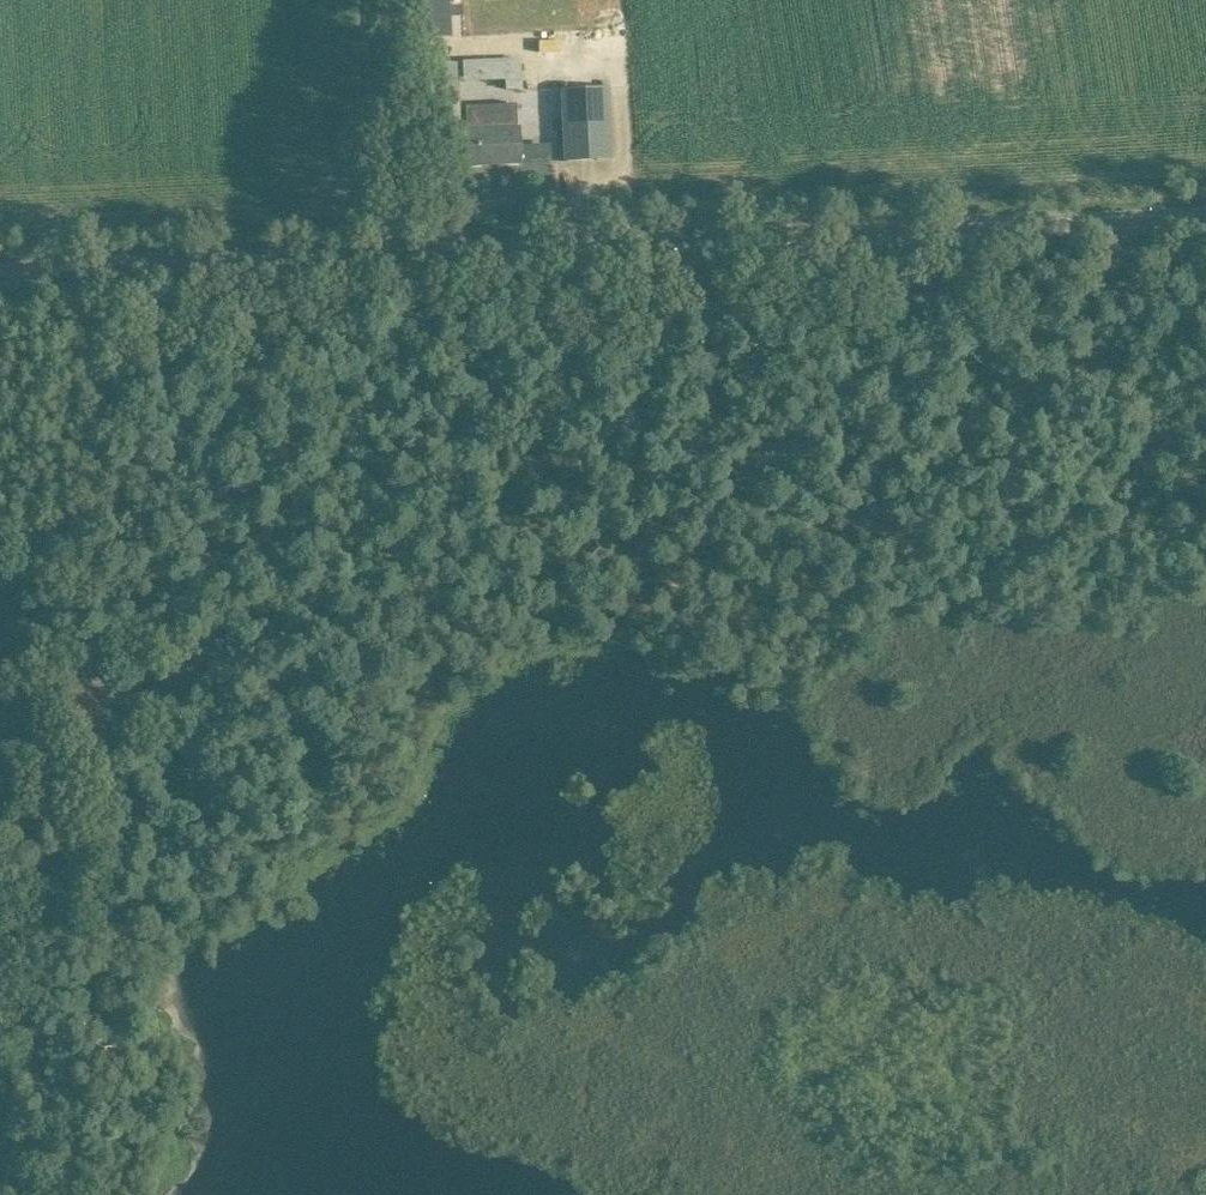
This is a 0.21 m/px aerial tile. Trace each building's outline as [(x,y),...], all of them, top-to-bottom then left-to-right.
[(450,0),(428,0),(430,37),(452,36),(451,15),(450,6),(450,0)] [(434,82),(435,122),(460,121),(459,82),(490,81),(490,94),(524,93),(523,59),(438,61),(439,82),(434,82)] [(560,89),(563,138),(564,162),(613,159),(612,135),(609,86),(560,89)] [(466,130),(459,130),(461,166),(482,165),(482,161),(501,160),(501,164),(521,163),(519,127),(517,104),(466,107),(466,130)] [(56,648),(55,669),(66,670),(68,648),(56,648)]
